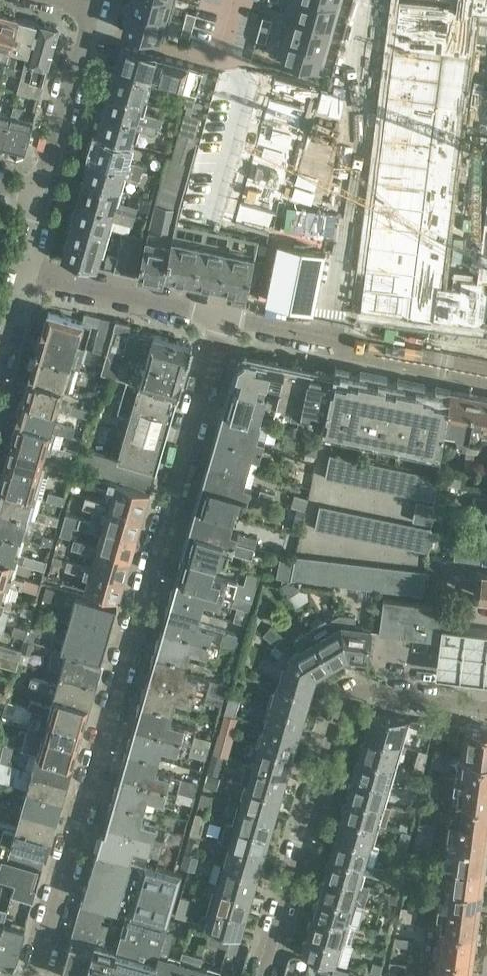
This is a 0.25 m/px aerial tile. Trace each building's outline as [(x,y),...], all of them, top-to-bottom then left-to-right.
[(129,7),(169,18),(175,0),(131,0),(129,7)] [(284,12),(329,25),(334,4),(321,0),(287,0),(284,12)] [(360,308),(486,324),(486,0),(399,0),(360,308)] [(129,7),(123,29),(163,40),(169,18),(129,7)] [(8,59),(20,15),(2,10),(0,19),(0,57),(8,59)] [(186,11),(183,22),(193,25),(196,13),(186,11)] [(288,14),(282,34),(323,45),(329,25),(284,12),(284,13),(288,14)] [(37,20),(20,15),(8,59),(4,71),(21,76),(37,20)] [(262,16),(259,28),(269,30),(272,19),(262,16)] [(56,25),(37,20),(21,76),(18,88),(36,93),(41,95),(59,31),(56,25)] [(183,22),(180,34),(189,36),(193,25),(183,22)] [(259,28),(256,39),(265,42),(269,30),(259,28)] [(282,34),(276,56),(317,67),(323,45),(282,34)] [(123,44),(117,67),(150,77),(188,88),(189,89),(197,91),(204,67),(123,44)] [(112,87),(111,89),(144,98),(148,85),(155,87),(157,80),(150,77),(117,67),(114,77),(111,78),(109,84),(112,87)] [(1,83),(1,84),(5,86),(9,73),(4,72),(3,75),(3,77),(1,83)] [(265,74),(263,82),(274,85),(270,99),(306,110),(313,88),(265,74)] [(107,100),(105,110),(138,119),(160,125),(161,126),(163,117),(140,111),(144,98),(111,89),(110,91),(107,92),(105,98),(107,100)] [(189,89),(184,106),(186,106),(185,111),(191,113),(197,91),(189,89)] [(17,90),(11,114),(2,147),(11,149),(10,152),(22,155),(23,152),(25,152),(33,120),(29,118),(29,119),(20,117),(27,92),(17,90)] [(255,109),(253,116),(301,130),(306,110),(270,99),(266,112),(255,109)] [(99,129),(99,131),(103,132),(102,133),(134,142),(135,137),(133,136),(136,128),(157,134),(160,125),(138,119),(105,110),(102,119),(99,120),(97,127),(99,129)] [(185,111),(179,131),(195,135),(200,117),(190,114),(191,113),(185,111)] [(2,147),(11,114),(0,112),(0,146),(2,147)] [(253,116),(250,124),(262,127),(258,140),(295,151),(301,130),(253,116)] [(178,122),(170,119),(168,127),(176,129),(178,122)] [(146,236),(139,268),(140,268),(139,274),(163,279),(165,270),(167,261),(171,241),(172,238),(173,233),(174,233),(176,221),(179,207),(180,204),(192,162),(197,143),(196,142),(198,136),(195,135),(179,131),(172,157),(168,156),(155,203),(149,228),(147,236),(146,236)] [(94,148),(91,157),(127,167),(142,171),(144,162),(129,158),(132,147),(133,145),(102,137),(97,135),(97,138),(94,139),(92,146),(94,148)] [(243,149),(241,157),(252,160),(289,171),(295,151),(258,140),(254,152),(243,149)] [(86,176),(85,178),(121,188),(124,174),(140,179),(142,171),(91,157),(88,166),(85,167),(84,173),(86,176)] [(237,170),(235,177),(283,191),(289,171),(252,160),(248,173),(237,170)] [(235,177),(232,185),(244,188),(240,201),(276,212),(283,191),(235,177)] [(82,189),(79,198),(115,208),(130,213),(136,214),(138,205),(117,199),(121,188),(85,178),(85,179),(82,180),(80,187),(82,189)] [(74,208),(72,215),(74,218),(73,219),(109,229),(112,217),(133,223),(136,214),(130,213),(115,208),(79,198),(77,207),(74,208)] [(224,212),(222,219),(270,233),(276,212),(240,201),(236,215),(224,212)] [(70,230),(63,255),(63,256),(96,265),(98,260),(100,261),(109,229),(73,219),(73,220),(70,221),(68,229),(70,230)] [(116,264),(115,269),(135,273),(136,269),(144,236),(143,236),(143,235),(123,231),(116,264)] [(165,270),(163,279),(170,281),(172,272),(247,289),(254,255),(172,238),(171,241),(167,261),(165,270)] [(105,267),(115,269),(116,264),(118,255),(108,253),(105,267)] [(48,311),(42,334),(78,344),(85,346),(92,323),(48,311)] [(115,319),(102,316),(101,322),(100,322),(92,350),(106,354),(108,347),(114,326),(115,319)] [(108,347),(146,357),(185,369),(192,344),(155,333),(130,328),(131,322),(115,319),(114,326),(108,347)] [(39,345),(36,355),(71,365),(79,367),(81,360),(84,360),(87,347),(85,346),(78,344),(42,334),(41,336),(39,335),(36,344),(39,345)] [(128,378),(139,382),(178,393),(185,369),(146,357),(108,347),(106,354),(101,371),(102,371),(110,373),(128,378)] [(36,355),(29,377),(64,387),(73,390),(80,368),(79,367),(71,365),(36,355)] [(236,366),(231,382),(264,391),(267,381),(270,381),(266,395),(277,397),(280,384),(284,366),(280,365),(277,361),(251,355),(250,357),(245,356),(239,361),(238,366),(236,366)] [(86,369),(100,373),(102,367),(87,363),(86,369)] [(280,384),(277,397),(277,402),(292,405),(291,413),(299,414),(308,371),(304,370),(301,366),(293,364),(289,368),(284,366),(280,384)] [(342,365),(336,364),(322,429),(329,430),(358,436),(372,372),(371,372),(342,365)] [(308,371),(299,414),(309,416),(310,409),(325,412),(334,372),(318,369),(313,372),(308,371)] [(410,380),(372,372),(358,436),(359,436),(397,444),(410,380)] [(29,377),(23,398),(58,408),(58,409),(88,417),(90,410),(71,405),(72,403),(60,400),(64,387),(29,377)] [(75,468),(93,473),(115,480),(150,490),(178,393),(139,382),(128,378),(119,409),(130,412),(125,430),(88,419),(79,452),(76,461),(75,468)] [(449,388),(410,380),(397,444),(440,452),(449,388)] [(228,407),(227,412),(258,420),(260,420),(263,410),(274,412),(277,402),(277,397),(267,395),(266,395),(263,394),(264,391),(231,382),(225,403),(228,407)] [(108,387),(102,384),(97,388),(97,395),(102,397),(108,394),(108,387)] [(449,388),(444,424),(443,434),(458,437),(456,447),(466,450),(468,434),(474,393),(469,392),(469,393),(455,390),(455,389),(449,388)] [(468,434),(466,450),(464,470),(474,472),(475,451),(477,451),(478,435),(485,429),(486,429),(486,397),(479,395),(479,394),(474,393),(468,434)] [(58,408),(23,398),(23,400),(20,400),(17,409),(20,410),(17,419),(62,432),(73,435),(75,427),(54,421),(58,409),(58,408)] [(222,430),(220,435),(262,447),(264,438),(262,438),(257,436),(261,421),(260,421),(260,420),(258,420),(227,412),(225,417),(221,418),(218,427),(222,430)] [(62,432),(17,419),(11,441),(45,451),(76,461),(79,452),(58,446),(62,432)] [(297,426),(295,435),(304,437),(306,426),(297,424),(297,426)] [(295,435),(297,426),(290,425),(289,434),(290,434),(295,435)] [(215,454),(213,458),(248,468),(252,454),(259,456),(262,447),(220,435),(219,440),(214,442),(212,450),(215,454)] [(316,456),(319,440),(310,438),(307,454),(316,456)] [(7,453),(5,462),(44,473),(46,466),(41,465),(45,451),(11,441),(10,443),(7,443),(4,453),(7,453)] [(338,464),(340,456),(330,454),(328,462),(338,464)] [(345,481),(350,458),(340,456),(338,464),(337,471),(335,479),(345,481)] [(208,477),(207,482),(249,493),(251,485),(243,483),(248,468),(213,458),(212,464),(207,465),(205,473),(208,477)] [(355,483),(360,460),(350,458),(345,481),(355,483)] [(364,485),(369,462),(360,460),(355,483),(364,485)] [(0,480),(0,484),(33,493),(43,496),(49,475),(44,473),(5,462),(0,480)] [(337,471),(338,464),(328,462),(327,469),(337,471)] [(375,487),(380,464),(369,462),(364,485),(375,487)] [(385,489),(390,466),(380,464),(375,487),(385,489)] [(395,491),(400,468),(390,466),(385,489),(395,491)] [(405,493),(410,470),(400,468),(395,491),(405,493)] [(59,478),(69,481),(72,470),(66,469),(61,471),(59,478)] [(291,481),(309,486),(312,474),(294,469),(291,481)] [(335,479),(337,471),(327,469),(325,477),(335,479)] [(416,495),(418,484),(420,472),(410,470),(405,493),(416,495)] [(427,486),(430,474),(420,472),(418,484),(424,485),(427,486)] [(112,490),(109,502),(145,512),(151,491),(150,490),(115,480),(93,473),(90,483),(112,490)] [(436,488),(438,476),(430,474),(427,486),(431,486),(436,488)] [(449,485),(461,486),(462,478),(450,477),(449,485)] [(201,501),(200,505),(234,515),(239,501),(246,503),(249,493),(207,482),(205,487),(200,489),(198,497),(201,501)] [(27,514),(31,516),(32,513),(37,514),(43,496),(33,493),(0,484),(0,506),(27,514)] [(422,497),(424,485),(418,484),(416,495),(422,497)] [(428,498),(431,486),(427,486),(424,485),(422,497),(428,498)] [(435,500),(436,488),(431,486),(428,498),(435,500)] [(259,496),(272,500),(274,491),(261,488),(259,496)] [(46,499),(63,503),(66,495),(49,490),(46,499)] [(288,504),(305,509),(308,497),(291,492),(288,504)] [(138,533),(145,512),(109,502),(86,495),(83,504),(95,508),(92,519),(103,522),(138,533)] [(427,509),(428,503),(417,500),(415,507),(427,509)] [(468,510),(486,513),(486,503),(469,501),(468,510)] [(435,505),(435,504),(428,503),(427,509),(426,512),(434,513),(435,505)] [(195,524),(193,528),(235,540),(254,547),(257,538),(238,532),(230,530),(234,515),(200,505),(198,511),(194,512),(191,520),(195,524)] [(328,515),(329,507),(320,505),(318,513),(328,515)] [(434,513),(433,518),(438,518),(444,518),(445,506),(435,505),(434,513)] [(21,536),(22,537),(25,538),(30,539),(36,518),(31,516),(27,514),(0,506),(0,530),(21,536)] [(335,532),(340,509),(329,507),(328,515),(326,522),(325,530),(335,532)] [(426,512),(427,509),(415,507),(414,513),(426,515),(426,512)] [(289,528),(301,531),(304,512),(293,509),(289,528)] [(345,534),(350,511),(340,509),(335,532),(345,534)] [(37,518),(57,523),(59,515),(40,510),(37,518)] [(468,510),(467,521),(486,524),(486,513),(468,510)] [(356,536),(360,513),(350,511),(345,534),(356,536)] [(433,518),(434,513),(426,512),(426,515),(424,522),(432,523),(433,518)] [(326,522),(328,515),(318,513),(316,520),(326,522)] [(366,538),(371,515),(360,513),(356,536),(366,538)] [(424,522),(426,515),(414,513),(413,519),(424,522)] [(100,533),(97,543),(132,554),(138,533),(103,522),(92,519),(80,515),(77,525),(100,533)] [(376,540),(381,517),(371,515),(366,538),(376,540)] [(387,543),(392,519),(381,517),(376,540),(387,543)] [(398,545),(402,522),(392,519),(387,543),(398,545)] [(325,530),(326,522),(316,520),(315,528),(325,530)] [(408,547),(410,535),(412,524),(402,522),(398,545),(408,547)] [(417,536),(419,525),(412,524),(410,535),(417,536)] [(423,538),(425,526),(419,525),(417,536),(423,538)] [(430,539),(431,530),(432,530),(432,528),(425,526),(423,538),(430,539)] [(182,551),(184,552),(225,563),(226,563),(230,549),(232,550),(252,557),(254,547),(235,540),(193,528),(192,534),(187,535),(182,551)] [(18,561),(45,569),(47,560),(22,553),(20,552),(25,538),(22,537),(21,536),(0,530),(0,555),(18,561)] [(443,532),(431,530),(430,544),(442,546),(443,532)] [(414,548),(417,536),(410,535),(408,547),(414,548)] [(42,543),(51,545),(52,539),(43,536),(42,543)] [(420,550),(423,538),(417,536),(414,548),(420,550)] [(94,554),(91,565),(126,576),(132,554),(97,543),(97,544),(74,538),(71,547),(94,554)] [(429,551),(430,544),(430,539),(423,538),(420,550),(429,551)] [(482,562),(486,563),(486,552),(483,551),(462,550),(461,559),(482,562)] [(181,566),(177,578),(224,591),(227,578),(221,576),(224,567),(225,563),(184,552),(185,552),(184,555),(181,556),(179,563),(181,566)] [(291,578),(295,558),(281,553),(276,576),(282,577),(291,578)] [(9,583),(9,584),(11,585),(37,592),(40,583),(14,575),(18,561),(0,555),(0,580),(9,583)] [(304,580),(307,556),(295,555),(295,558),(291,578),(300,579),(304,580)] [(315,581),(318,558),(307,556),(304,580),(315,581)] [(325,582),(328,559),(318,558),(315,581),(325,582)] [(88,575),(84,587),(120,598),(126,576),(91,565),(91,566),(68,559),(65,568),(88,575)] [(336,584),(339,560),(328,559),(325,582),(336,584)] [(347,585),(350,561),(339,560),(336,584),(347,585)] [(358,586),(361,563),(350,561),(347,585),(358,586)] [(369,588),(372,564),(361,563),(358,586),(369,588)] [(379,589),(382,565),(372,564),(369,588),(379,589)] [(390,590),(393,567),(382,565),(379,589),(380,589),(390,590)] [(401,592),(404,568),(393,567),(390,590),(401,592)] [(473,594),(486,596),(486,568),(482,567),(482,569),(470,567),(469,577),(475,579),(473,594)] [(412,593),(415,569),(404,568),(401,592),(412,593)] [(423,594),(426,571),(415,569),(412,593),(423,594)] [(291,578),(282,577),(280,582),(288,595),(297,590),(300,584),(300,579),(291,578)] [(171,600),(170,602),(201,611),(204,599),(220,603),(229,606),(230,603),(235,605),(231,619),(241,622),(247,602),(248,598),(234,594),(233,593),(224,591),(177,578),(174,588),(171,589),(169,597),(171,600)] [(2,607),(9,609),(11,600),(7,599),(11,585),(9,584),(9,583),(0,580),(0,607),(2,607)] [(53,587),(45,585),(42,595),(50,598),(53,587)] [(76,594),(72,609),(112,621),(117,602),(112,601),(111,604),(76,594)] [(461,607),(383,596),(378,630),(428,636),(427,646),(437,648),(438,638),(441,638),(459,625),(460,614),(461,607)] [(166,615),(163,627),(209,640),(234,647),(238,633),(213,626),(198,622),(201,611),(170,602),(170,603),(167,605),(165,612),(166,615)] [(47,607),(40,605),(36,620),(43,622),(47,607)] [(21,612),(31,614),(32,609),(22,606),(21,612)] [(72,609),(67,629),(106,640),(112,621),(72,609)] [(251,610),(247,622),(252,626),(260,616),(251,610)] [(43,622),(36,620),(32,633),(40,635),(43,622)] [(256,630),(262,635),(276,645),(284,636),(263,620),(256,630)] [(341,622),(315,638),(332,666),(340,661),(340,659),(347,655),(341,622)] [(372,626),(341,622),(347,655),(354,655),(355,658),(362,659),(365,657),(367,657),(371,632),(372,630),(372,626)] [(13,633),(25,636),(26,629),(15,626),(13,633)] [(157,649),(156,651),(187,660),(190,648),(206,652),(225,659),(228,645),(209,640),(163,627),(160,637),(157,639),(155,646),(157,649)] [(106,640),(67,629),(61,648),(67,650),(101,660),(106,640)] [(271,653),(276,645),(262,635),(257,642),(271,653)] [(25,638),(21,650),(20,655),(31,658),(36,641),(25,638)] [(288,654),(315,674),(315,673),(322,670),(325,670),(332,666),(315,638),(288,654)] [(19,658),(20,655),(21,650),(0,644),(0,652),(19,658)] [(67,650),(61,671),(94,681),(101,660),(67,650)] [(152,664),(149,674),(195,688),(212,693),(224,696),(227,684),(183,671),(187,660),(156,651),(156,652),(152,654),(150,661),(152,664)] [(16,667),(19,658),(0,652),(0,662),(16,667)] [(288,654),(279,684),(309,692),(310,691),(312,689),(314,683),(313,680),(315,674),(288,654)] [(58,679),(54,693),(88,702),(94,681),(61,671),(57,670),(55,678),(58,679)] [(142,699),(173,708),(176,697),(191,701),(202,705),(208,707),(212,693),(195,688),(149,674),(146,686),(143,688),(141,696),(142,699)] [(263,689),(266,679),(253,676),(250,685),(263,689)] [(275,682),(269,703),(305,713),(308,704),(307,702),(309,692),(279,684),(277,683),(275,682)] [(6,700),(9,691),(0,689),(0,699),(6,700)] [(230,692),(225,712),(234,715),(240,695),(230,692)] [(48,714),(82,723),(88,702),(54,693),(51,705),(30,699),(28,708),(38,711),(48,714)] [(138,713),(135,725),(181,737),(197,742),(209,745),(211,739),(194,735),(196,727),(185,724),(169,719),(173,708),(142,699),(142,701),(138,703),(137,710),(138,713)] [(269,703),(263,723),(298,733),(301,723),(303,720),(305,713),(269,703)] [(33,728),(43,731),(77,741),(82,723),(48,714),(38,711),(33,728)] [(225,712),(219,732),(232,735),(238,716),(234,715),(225,712)] [(367,731),(366,733),(403,743),(410,717),(407,717),(372,712),(370,720),(367,723),(365,728),(367,731)] [(421,719),(418,731),(431,735),(434,721),(421,719)] [(440,722),(437,736),(448,738),(450,723),(440,722)] [(263,723),(257,743),(293,754),(296,745),(295,742),(298,733),(263,723)] [(128,747),(159,756),(162,746),(178,750),(206,757),(209,745),(197,742),(181,737),(135,725),(132,735),(129,737),(127,744),(128,747)] [(465,725),(463,736),(461,755),(467,755),(467,757),(486,759),(486,728),(465,725)] [(43,731),(37,752),(71,762),(77,741),(43,731)] [(232,735),(219,732),(216,743),(229,746),(232,735)] [(361,752),(360,753),(397,764),(403,743),(366,733),(363,742),(361,744),(359,748),(361,752)] [(257,743),(252,763),(286,773),(289,763),(291,760),(293,754),(257,743)] [(124,762),(121,773),(195,795),(199,782),(181,777),(171,774),(171,773),(155,769),(159,756),(128,747),(127,751),(125,752),(122,759),(124,762)] [(424,772),(428,752),(419,749),(413,769),(424,772)] [(37,752),(32,769),(66,779),(71,762),(37,752)] [(213,752),(208,771),(219,774),(224,755),(213,752)] [(450,755),(434,752),(431,766),(448,768),(450,755)] [(355,771),(354,773),(387,782),(392,783),(397,764),(360,753),(358,762),(355,763),(354,768),(355,771)] [(461,798),(486,802),(486,759),(467,757),(467,755),(461,755),(459,766),(455,766),(452,787),(458,788),(456,797),(461,798)] [(27,787),(61,796),(66,779),(32,769),(0,760),(0,780),(27,787)] [(252,763),(246,783),(282,793),(284,786),(283,783),(286,773),(252,763)] [(221,775),(208,772),(205,783),(218,787),(221,775)] [(114,797),(114,798),(144,807),(147,796),(163,800),(174,803),(175,798),(193,804),(195,795),(121,773),(118,785),(114,787),(112,794),(114,797)] [(349,792),(349,793),(386,803),(392,783),(387,782),(354,773),(352,780),(349,783),(347,788),(349,792)] [(437,788),(439,780),(428,777),(426,786),(437,788)] [(408,789),(418,791),(421,783),(410,780),(408,789)] [(246,783),(240,802),(274,812),(276,803),(279,802),(282,793),(246,783)] [(27,787),(21,808),(55,817),(61,796),(27,787)] [(212,794),(202,792),(198,804),(208,806),(212,794)] [(343,812),(343,813),(376,822),(380,823),(386,803),(349,793),(346,800),(343,802),(341,808),(343,812)] [(2,794),(0,801),(15,805),(16,797),(2,794)] [(456,840),(486,845),(486,842),(486,802),(461,798),(456,797),(455,807),(449,807),(446,829),(452,830),(451,840),(456,840)] [(109,812),(106,823),(153,836),(164,839),(180,843),(182,835),(166,830),(167,826),(156,824),(141,819),(144,807),(114,798),(113,799),(110,801),(108,809),(109,812)] [(406,806),(405,808),(415,810),(418,799),(406,806)] [(240,802),(234,823),(270,833),(272,825),(271,822),(274,812),(240,802)] [(16,825),(50,835),(55,817),(21,808),(16,825)] [(196,812),(190,832),(200,835),(206,815),(196,812)] [(337,831),(337,832),(374,842),(380,823),(376,822),(343,813),(341,820),(337,822),(335,827),(337,831)] [(418,818),(414,834),(433,837),(435,820),(418,818)] [(219,840),(228,843),(262,852),(265,843),(268,841),(270,833),(234,823),(225,820),(219,840)] [(9,855),(37,864),(41,865),(50,835),(16,825),(16,826),(0,821),(0,853),(9,855)] [(408,831),(410,825),(398,822),(397,828),(408,831)] [(102,829),(97,849),(130,858),(133,845),(149,849),(160,852),(164,839),(153,836),(106,823),(104,829),(102,829)] [(406,841),(408,831),(397,828),(395,827),(393,838),(406,841)] [(332,851),(331,852),(365,862),(368,862),(374,842),(337,832),(335,840),(331,842),(330,847),(332,851)] [(433,837),(414,834),(411,852),(430,855),(433,837)] [(199,841),(188,838),(185,851),(195,854),(199,841)] [(445,882),(450,883),(481,887),(481,885),(484,883),(485,877),(483,874),(486,845),(456,840),(451,840),(450,850),(444,849),(441,871),(447,872),(445,882)] [(228,843),(223,863),(259,873),(261,865),(259,863),(262,852),(228,843)] [(402,861),(404,851),(390,847),(388,857),(402,861)] [(97,849),(83,898),(87,899),(105,905),(127,911),(168,923),(182,873),(144,862),(130,858),(97,849)] [(193,854),(184,852),(180,866),(189,868),(193,854)] [(326,871),(326,872),(363,882),(366,871),(388,877),(390,869),(368,862),(365,862),(331,852),(329,860),(326,861),(324,867),(326,871)] [(13,879),(10,890),(16,892),(32,896),(41,865),(37,864),(9,855),(0,853),(0,875),(13,879)] [(223,863),(217,883),(251,892),(253,883),(256,881),(259,873),(223,863)] [(318,887),(319,891),(354,901),(354,900),(357,901),(359,894),(363,882),(326,872),(323,880),(320,882),(318,887)] [(197,877),(187,874),(184,884),(194,886),(197,877)] [(444,925),(475,929),(479,901),(482,899),(483,893),(480,889),(481,887),(450,883),(445,882),(444,892),(439,891),(435,913),(441,914),(440,924),(440,925),(444,925)] [(217,883),(211,902),(247,913),(249,905),(248,903),(251,892),(217,883)] [(397,894),(383,889),(380,898),(395,902),(397,894)] [(314,911),(351,922),(357,901),(354,900),(354,901),(319,891),(320,892),(317,899),(314,901),(312,907),(314,911)] [(181,894),(174,916),(186,919),(193,897),(181,894)] [(83,898),(73,931),(96,938),(100,925),(99,925),(105,905),(87,899),(83,898)] [(211,902),(205,924),(234,933),(234,932),(239,934),(242,924),(245,922),(247,913),(211,902)] [(398,906),(396,918),(404,919),(420,922),(421,912),(414,911),(414,908),(398,906)] [(116,948),(108,975),(151,975),(158,952),(159,952),(166,930),(168,923),(127,911),(116,948)] [(307,927),(308,931),(342,941),(345,942),(351,922),(314,911),(312,919),(308,921),(307,927)] [(0,932),(0,958),(10,961),(15,957),(25,922),(13,918),(13,916),(6,914),(3,923),(0,932)] [(432,950),(432,949),(472,954),(474,942),(476,941),(477,935),(475,932),(475,929),(444,925),(440,925),(440,924),(426,922),(422,949),(432,950)] [(389,925),(380,923),(378,930),(387,932),(389,925)] [(85,975),(108,975),(116,948),(103,945),(108,927),(100,925),(96,938),(85,975)] [(181,958),(183,950),(171,946),(174,933),(166,930),(159,952),(158,952),(151,975),(175,975),(181,958)] [(210,930),(207,941),(227,947),(231,936),(210,930)] [(71,935),(62,971),(64,975),(85,975),(96,938),(73,931),(71,935)] [(303,950),(302,951),(306,953),(336,962),(345,964),(351,944),(345,942),(342,941),(308,931),(306,939),(302,941),(301,946),(303,950)] [(392,935),(391,943),(411,946),(412,937),(392,935)] [(237,938),(231,936),(227,947),(226,949),(233,951),(237,938)] [(197,951),(203,953),(206,943),(200,942),(197,951)] [(429,975),(433,975),(469,975),(470,968),(473,966),(474,960),(472,957),(472,954),(432,949),(432,950),(432,951),(436,952),(435,963),(431,963),(429,975)] [(308,968),(311,958),(302,956),(296,975),(297,975),(306,975),(308,968)] [(175,975),(197,975),(201,964),(181,958),(175,975)] [(330,964),(314,959),(311,969),(327,974),(330,964)] [(389,962),(387,970),(397,972),(412,974),(413,965),(389,962)] [(197,975),(219,975),(221,970),(201,964),(197,975)] [(370,971),(380,975),(382,968),(372,964),(370,971)] [(334,966),(331,975),(336,975),(348,975),(350,970),(334,966)]
